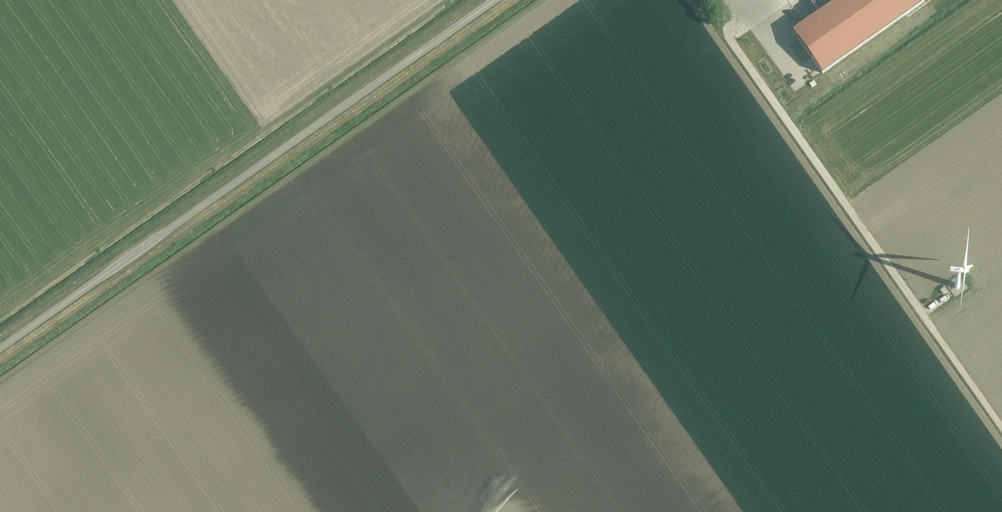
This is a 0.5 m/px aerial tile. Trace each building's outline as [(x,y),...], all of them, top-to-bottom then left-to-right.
[(780,41),(809,83),(925,1),(924,0),(839,0),(780,41)]
